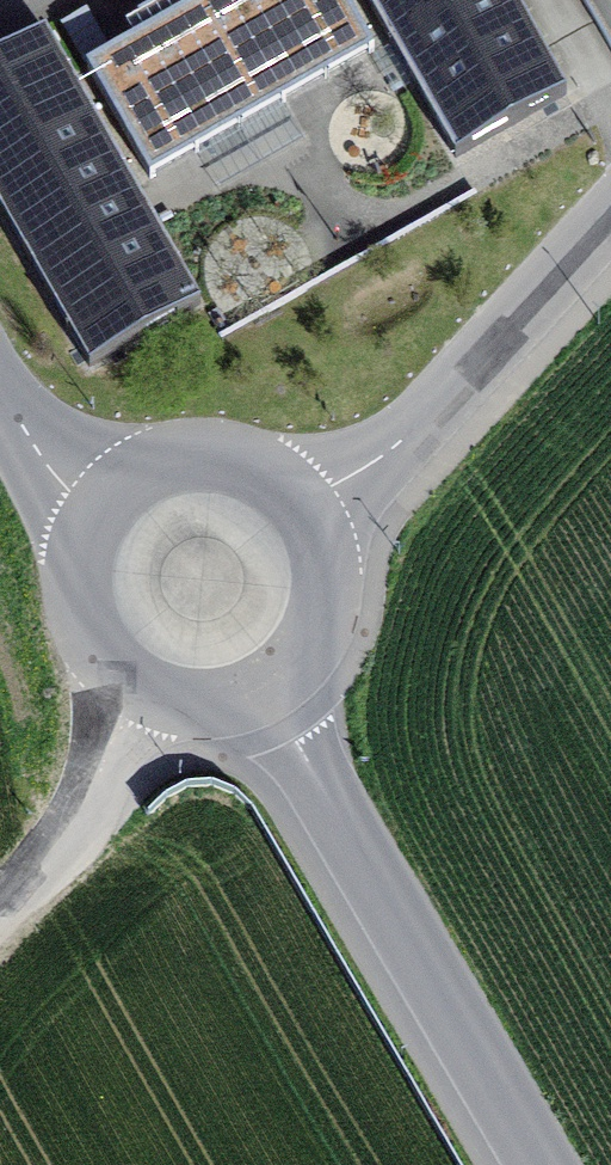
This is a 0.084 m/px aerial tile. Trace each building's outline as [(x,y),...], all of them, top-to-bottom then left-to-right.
[(86,67),(151,179),(374,51),(345,0),(203,0),(86,67)] [(456,158),(567,94),(513,0),(365,0),(456,158)] [(46,32),(0,59),(0,209),(90,364),(197,302),(46,32)]
